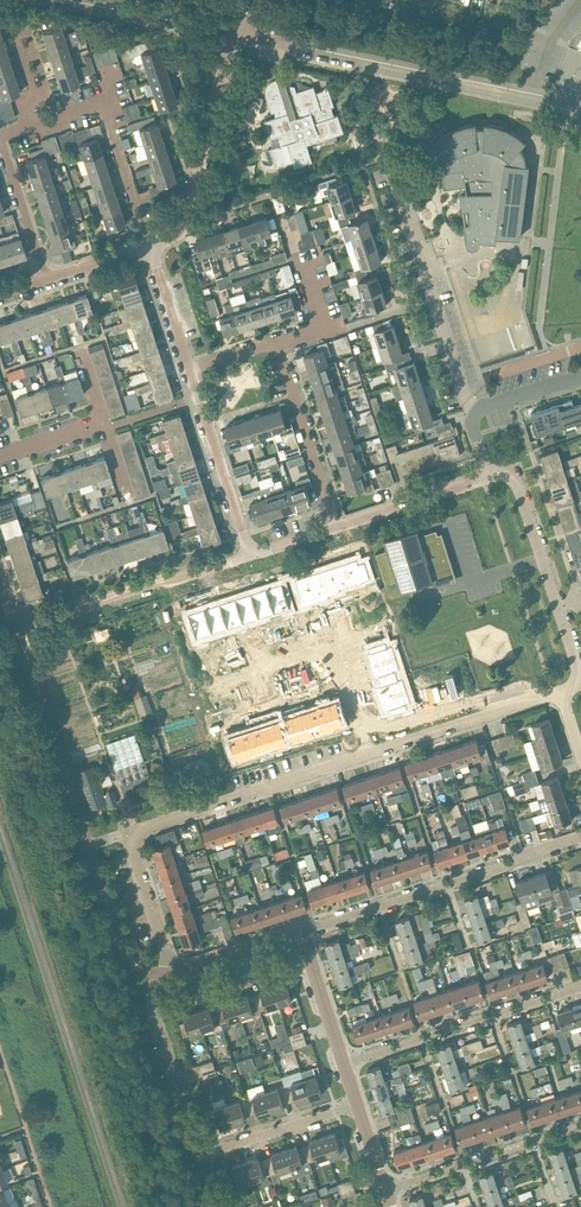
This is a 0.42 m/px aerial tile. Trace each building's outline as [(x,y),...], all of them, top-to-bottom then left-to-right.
[(47,46),(83,34),(81,26),(75,28),(76,30),(63,34),(61,25),(43,31),(47,46)] [(70,54),(67,46),(80,41),(80,44),(86,42),(83,34),(47,46),(52,60),(70,54)] [(149,49),(146,40),(128,46),(131,55),(140,52),(145,66),(163,60),(158,46),(149,49)] [(118,59),(115,50),(114,46),(107,48),(111,61),(118,59)] [(104,64),(111,61),(107,48),(100,50),(104,64)] [(11,63),(6,49),(0,51),(0,67),(11,63)] [(97,66),(104,64),(100,50),(93,52),(97,66)] [(57,75),(75,69),(70,54),(52,60),(57,75)] [(93,63),(92,59),(90,54),(84,56),(87,64),(81,66),(82,67),(93,63)] [(150,81),(168,75),(163,60),(145,66),(150,81)] [(15,78),(11,63),(0,67),(0,83),(15,78)] [(95,71),(94,67),(93,63),(82,67),(84,74),(95,71)] [(79,83),(76,72),(75,69),(57,75),(61,89),(79,83)] [(154,95),(172,89),(168,75),(150,81),(154,95)] [(287,84),(284,76),(283,76),(284,77),(278,79),(278,78),(273,80),(271,81),(270,82),(269,83),(268,85),(267,87),(266,89),(266,91),(266,93),(266,96),(272,112),(275,111),(276,116),(265,120),(271,137),(278,135),(281,144),(271,148),(278,168),(289,164),(288,162),(294,160),(296,166),(313,160),(307,144),(344,131),(338,114),(332,116),(329,107),(334,105),(329,88),(328,88),(328,87),(325,88),(325,89),(316,92),(314,85),(297,91),(295,85),(287,84)] [(132,87),(137,85),(135,77),(129,78),(132,87)] [(20,92),(15,78),(0,83),(0,106),(11,103),(9,96),(20,92)] [(159,109),(177,104),(172,89),(154,95),(159,109)] [(263,98),(260,97),(241,92),(239,99),(261,105),(263,98)] [(124,113),(139,108),(137,101),(122,106),(124,113)] [(13,110),(11,103),(0,106),(0,115),(13,110)] [(141,115),(139,108),(124,113),(127,120),(141,115)] [(15,116),(13,110),(0,115),(0,119),(1,121),(15,116)] [(144,142),(162,136),(157,122),(156,122),(153,115),(128,124),(130,131),(139,128),(144,142)] [(497,234),(520,237),(529,164),(526,164),(526,162),(526,158),(525,155),(523,151),(521,149),(520,148),(526,141),(517,134),(507,128),(496,125),(485,123),(484,127),(477,127),(477,123),(465,125),(454,129),(444,135),(435,142),(443,150),(441,152),(439,155),(443,160),(444,168),(441,168),(444,188),(460,186),(468,241),(468,243),(469,244),(470,245),(471,246),(473,246),(474,246),(476,246),(477,246),(478,245),(479,245),(481,243),(481,242),(481,241),(482,239),(482,238),(489,239),(497,240),(497,234)] [(84,158),(102,152),(97,137),(91,139),(87,127),(73,131),(77,144),(79,143),(84,158)] [(77,144),(73,131),(72,129),(65,131),(70,146),(77,144)] [(63,149),(70,146),(65,131),(58,134),(63,149)] [(60,150),(59,146),(55,135),(48,137),(53,152),(60,150)] [(148,156),(166,150),(162,136),(144,142),(148,156)] [(46,154),(53,152),(48,137),(41,140),(42,143),(43,147),(46,154)] [(44,155),(46,154),(43,147),(29,152),(31,159),(26,160),(31,175),(49,169),(44,155)] [(153,170),(171,164),(166,150),(148,156),(153,170)] [(132,162),(138,160),(135,151),(130,153),(132,162)] [(88,172),(106,166),(102,152),(84,158),(88,172)] [(132,162),(135,170),(141,168),(138,160),(132,162)] [(151,195),(152,195),(166,190),(164,183),(176,179),(171,164),(153,170),(158,185),(149,188),(151,195)] [(58,172),(57,167),(57,166),(49,169),(31,175),(35,189),(53,183),(50,174),(58,172)] [(93,186),(111,180),(106,166),(88,172),(93,186)] [(73,177),(78,175),(76,170),(75,167),(70,169),(73,177)] [(331,200),(332,200),(351,194),(347,179),(338,182),(336,177),(320,182),(322,187),(320,188),(322,195),(329,193),(331,200)] [(66,188),(72,186),(69,178),(64,180),(66,188)] [(98,200),(116,194),(111,180),(93,186),(98,200)] [(40,203),(58,197),(53,183),(35,189),(40,203)] [(283,202),(289,200),(286,193),(273,197),(278,211),(285,209),(283,202)] [(102,214),(120,208),(116,194),(98,200),(102,214)] [(339,220),(349,216),(347,211),(356,208),(351,194),(332,200),(339,220)] [(82,205),(88,204),(85,195),(79,197),(82,205)] [(45,218),(63,212),(58,197),(40,203),(45,218)] [(73,209),(79,207),(76,198),(70,200),(73,209)] [(82,205),(85,214),(90,212),(88,204),(82,205)] [(107,229),(105,229),(108,236),(122,232),(120,225),(125,223),(120,208),(102,214),(107,229)] [(49,232),(67,226),(63,212),(45,218),(49,232)] [(291,230),(299,227),(295,212),(287,215),(291,230)] [(0,217),(0,224),(14,220),(12,213),(0,217)] [(353,238),(372,231),(368,217),(351,223),(349,216),(339,220),(340,226),(345,240),(353,238)] [(267,242),(264,235),(272,232),(267,217),(253,221),(258,237),(260,245),(267,242)] [(250,239),(258,237),(253,221),(239,226),(246,249),(253,247),(250,239)] [(75,230),(73,224),(67,226),(49,232),(54,246),(60,245),(62,251),(76,247),(74,239),(72,240),(69,232),(75,230)] [(232,253),(246,249),(239,226),(225,230),(232,253),(231,253),(232,253)] [(301,250),(318,244),(313,229),(301,233),(303,240),(299,243),(301,250)] [(231,253),(232,253),(225,230),(211,235),(216,253),(217,257),(231,253)] [(13,239),(6,241),(12,260),(26,255),(18,231),(11,233),(13,239)] [(358,252),(377,246),(372,231),(353,238),(358,252)] [(216,253),(211,235),(196,239),(201,254),(193,256),(198,271),(213,267),(209,255),(216,253)] [(12,260),(6,241),(0,243),(0,264),(12,260)] [(356,275),(367,271),(365,266),(382,261),(377,246),(358,252),(350,255),(355,269),(354,269),(355,269),(356,273),(356,275)] [(267,266),(288,259),(285,251),(271,255),(272,258),(265,260),(267,266)] [(323,253),(326,263),(333,261),(330,251),(323,253)] [(253,270),(267,266),(265,260),(251,264),(253,270)] [(239,275),(253,270),(251,264),(237,269),(239,275)] [(120,290),(137,285),(132,269),(109,276),(114,289),(111,290),(113,296),(121,294),(120,290)] [(230,274),(223,276),(224,279),(225,281),(226,283),(233,281),(232,277),(239,275),(237,269),(230,271),(230,274)] [(256,280),(270,276),(268,270),(254,275),(256,280)] [(363,295),(382,289),(377,274),(369,277),(367,271),(356,275),(363,295)] [(242,285),(256,280),(254,275),(240,279),(242,285)] [(227,287),(226,283),(225,281),(218,283),(220,289),(227,287)] [(125,307),(143,301),(137,285),(120,290),(121,294),(125,307)] [(276,294),(282,315),(297,310),(296,308),(303,306),(296,286),(289,288),(290,290),(276,294)] [(368,310),(363,311),(365,317),(380,312),(378,306),(387,304),(382,289),(363,295),(368,310)] [(105,299),(113,296),(111,290),(103,293),(105,299)] [(276,294),(275,293),(261,297),(263,304),(268,319),(282,315),(276,294)] [(77,316),(80,315),(93,311),(87,294),(71,299),(77,316)] [(261,295),(247,300),(254,324),(268,319),(263,304),(261,297),(261,295)] [(212,316),(220,313),(214,296),(207,298),(212,316)] [(82,323),(80,315),(77,316),(71,299),(55,304),(61,322),(73,317),(76,326),(82,323)] [(235,313),(240,328),(254,324),(247,300),(233,304),(235,313)] [(143,301),(125,307),(129,319),(121,322),(123,328),(131,325),(130,322),(148,316),(143,301)] [(235,313),(233,304),(232,302),(225,304),(228,315),(221,317),(226,333),(240,328),(235,313)] [(45,327),(48,326),(61,322),(55,304),(39,310),(45,327)] [(51,334),(48,326),(45,327),(39,310),(24,315),(29,332),(42,328),(44,336),(51,334)] [(14,337),(17,336),(29,332),(24,315),(8,320),(14,337)] [(153,332),(148,316),(130,322),(131,325),(136,338),(153,332)] [(17,336),(14,337),(8,320),(0,323),(0,342),(10,338),(13,347),(20,344),(17,336)] [(379,345),(398,338),(394,324),(385,327),(383,321),(373,325),(379,345)] [(115,331),(123,328),(121,322),(113,324),(115,331)] [(79,334),(82,333),(85,332),(82,323),(76,326),(79,334)] [(141,354),(158,349),(153,332),(136,338),(140,351),(132,354),(134,360),(142,358),(141,354)] [(47,344),(50,343),(54,342),(51,334),(44,336),(47,344)] [(352,349),(347,335),(340,337),(345,351),(352,349)] [(340,337),(334,339),(339,353),(345,351),(340,337)] [(386,365),(397,361),(395,356),(403,353),(398,338),(379,345),(386,365)] [(331,354),(331,352),(327,341),(318,344),(320,350),(305,355),(309,369),(328,363),(326,356),(331,354)] [(90,352),(104,347),(102,342),(88,347),(90,352)] [(23,352),(22,353),(20,344),(13,347),(16,355),(19,354),(21,361),(26,359),(23,352)] [(92,358),(106,354),(104,347),(90,352),(92,358)] [(146,370),(163,364),(158,349),(141,354),(142,358),(134,360),(132,354),(124,356),(126,363),(132,361),(133,365),(143,361),(146,370)] [(94,365),(108,360),(106,354),(92,358),(94,365)] [(352,370),(358,368),(355,359),(349,361),(352,370)] [(96,371),(110,367),(108,360),(94,365),(96,371)] [(336,360),(328,363),(309,369),(314,383),(341,374),(336,360)] [(400,383),(419,376),(415,362),(399,367),(397,361),(386,365),(388,371),(395,369),(400,383)] [(37,370),(37,369),(35,363),(23,367),(26,375),(29,374),(30,377),(38,374),(37,370)] [(57,374),(63,372),(60,364),(54,366),(57,374)] [(163,364),(146,370),(150,382),(142,385),(144,391),(152,389),(151,385),(168,380),(163,364)] [(29,374),(26,375),(23,367),(6,372),(9,381),(23,376),(25,384),(32,382),(30,377),(29,374)] [(98,378),(112,373),(110,367),(96,371),(98,378)] [(354,379),(361,377),(358,368),(352,370),(354,379)] [(84,393),(79,376),(66,380),(63,372),(57,374),(59,382),(62,381),(68,398),(84,393)] [(100,384),(114,380),(112,373),(98,378),(100,384)] [(341,374),(314,383),(318,396),(337,390),(345,387),(341,374)] [(404,397),(424,390),(419,376),(400,383),(392,385),(397,399),(404,397)] [(102,391),(116,386),(114,380),(100,384),(102,391)] [(174,396),(168,380),(151,385),(152,389),(156,402),(174,396)] [(52,404),(68,398),(62,381),(59,382),(47,387),(52,404)] [(52,404),(47,387),(34,391),(32,382),(25,384),(28,393),(31,391),(37,409),(52,404)] [(12,394),(25,391),(23,385),(11,388),(12,394)] [(136,394),(144,391),(142,385),(134,388),(135,391),(136,394)] [(104,397),(118,392),(116,386),(102,391),(104,397)] [(360,397),(367,395),(364,386),(357,388),(360,397)] [(322,410),(347,402),(345,395),(339,397),(337,390),(318,396),(322,410)] [(409,411),(429,405),(424,390),(404,397),(409,411)] [(20,414),(37,409),(31,391),(28,393),(15,397),(17,403),(20,414)] [(135,391),(123,395),(129,411),(140,407),(136,394),(135,391)] [(120,399),(119,396),(118,392),(104,397),(106,403),(120,399)] [(363,406),(370,404),(367,395),(360,397),(363,406)] [(374,407),(380,405),(377,395),(370,397),(374,407)] [(14,414),(8,397),(0,400),(0,405),(4,417),(14,414)] [(109,410),(123,405),(120,399),(106,403),(109,410)] [(558,404),(565,425),(580,419),(580,403),(580,402),(574,405),(572,399),(558,404)] [(327,423),(346,417),(344,410),(349,408),(347,402),(322,410),(327,423)] [(558,404),(545,408),(551,429),(565,425),(558,404)] [(111,416),(125,412),(123,405),(109,410),(111,416)] [(374,407),(378,421),(385,419),(380,405),(374,407)] [(409,411),(416,432),(427,428),(425,422),(433,419),(429,405),(409,411)] [(284,441),(281,435),(295,430),(292,422),(286,423),(281,408),(267,412),(273,432),(277,444),(284,441)] [(545,408),(531,412),(534,423),(531,424),(535,434),(551,429),(545,408)] [(266,434),(273,432),(267,412),(253,417),(261,441),(268,439),(266,434)] [(184,429),(179,413),(162,418),(166,431),(158,434),(160,440),(162,440),(168,438),(167,435),(184,429)] [(369,424),(375,422),(373,413),(366,415),(369,424)] [(254,444),(261,441),(253,417),(240,421),(246,441),(253,438),(254,444)] [(331,437),(356,429),(353,422),(348,424),(346,417),(327,423),(331,437)] [(239,443),(246,441),(240,421),(226,426),(231,441),(225,443),(228,452),(241,448),(239,443)] [(375,422),(369,424),(372,433),(378,431),(375,422)] [(425,442),(432,464),(431,460),(449,454),(450,458),(461,454),(454,434),(459,433),(456,425),(438,431),(440,438),(425,442)] [(396,426),(381,431),(385,442),(399,437),(396,426)] [(118,440),(132,435),(130,429),(116,433),(118,440)] [(190,445),(184,429),(167,435),(168,438),(162,440),(166,452),(172,450),(190,445)] [(353,437),(358,436),(356,429),(331,437),(335,450),(355,444),(353,437)] [(158,434),(150,437),(152,443),(157,441),(160,440),(158,434)] [(120,446),(134,442),(132,435),(118,440),(120,446)] [(554,436),(544,439),(545,444),(555,441),(554,436)] [(378,451),(384,449),(381,440),(375,443),(378,451)] [(122,453),(136,448),(134,442),(120,446),(122,453)] [(340,464),(364,456),(362,449),(364,449),(361,442),(355,444),(335,450),(340,464)] [(432,464),(425,442),(399,451),(396,443),(386,446),(391,462),(398,459),(403,473),(414,470),(413,466),(431,460),(432,464)] [(177,466),(195,460),(190,445),(172,450),(176,463),(168,466),(170,472),(172,471),(178,469),(177,466)] [(287,457),(302,452),(299,445),(285,450),(287,457)] [(124,459),(138,455),(136,448),(122,453),(124,459)] [(563,464),(562,461),(558,448),(541,453),(546,470),(563,464)] [(381,460),(387,458),(384,449),(378,451),(381,460)] [(127,466),(141,461),(138,455),(124,459),(127,466)] [(278,461),(277,459),(275,455),(267,458),(269,464),(278,461)] [(290,466),(294,465),(305,461),(303,455),(288,460),(290,466)] [(573,465),(575,464),(580,462),(579,455),(570,458),(573,465)] [(94,479),(97,478),(110,473),(105,456),(88,462),(94,479)] [(344,477),(364,471),(361,464),(367,463),(364,456),(340,464),(344,477)] [(260,467),(269,464),(267,458),(258,461),(260,467)] [(576,467),(575,464),(573,465),(570,458),(562,461),(563,464),(546,470),(551,486),(576,478),(578,477),(575,468),(576,467)] [(176,484),(183,482),(200,476),(195,460),(177,466),(178,469),(172,471),(176,484)] [(129,472),(143,467),(141,461),(127,466),(129,472)] [(280,468),(278,463),(278,461),(269,464),(271,471),(280,468)] [(100,486),(97,478),(94,479),(88,462),(73,467),(79,484),(91,480),(94,488),(100,486)] [(250,469),(249,469),(247,462),(233,467),(235,474),(250,469)] [(262,473),(271,471),(269,464),(260,467),(262,473)] [(162,474),(170,472),(168,466),(160,468),(162,474)] [(64,489),(67,488),(79,484),(73,467),(58,472),(64,489)] [(131,478),(145,474),(143,467),(129,472),(131,478)] [(366,492),(375,489),(371,476),(377,474),(377,472),(375,467),(364,471),(344,477),(349,491),(364,486),(366,492)] [(395,483),(391,472),(390,468),(384,470),(388,485),(395,483)] [(382,487),(388,485),(384,470),(377,472),(377,474),(382,487)] [(69,496),(67,488),(64,489),(58,472),(41,477),(46,494),(60,490),(62,498),(69,496)] [(253,479),(251,473),(250,472),(236,477),(238,483),(253,479)] [(133,485),(147,480),(145,474),(131,478),(133,485)] [(188,498),(205,492),(200,476),(183,482),(187,495),(179,497),(181,504),(189,501),(188,498)] [(291,488),(298,507),(312,503),(307,487),(313,485),(310,476),(296,481),(298,486),(291,488)] [(167,487),(164,477),(153,481),(156,491),(167,487)] [(573,492),(580,490),(576,478),(551,486),(556,501),(574,495),(573,492)] [(135,491),(149,487),(147,480),(133,485),(135,491)] [(298,507),(291,488),(285,490),(283,485),(276,487),(284,512),(298,507)] [(96,496),(100,495),(103,494),(100,486),(94,488),(96,496)] [(364,486),(349,491),(351,497),(366,492),(364,486)] [(135,491),(137,498),(137,499),(151,494),(149,487),(135,491)] [(271,516),(284,512),(276,487),(263,492),(264,497),(271,516)] [(44,500),(41,489),(30,492),(33,499),(14,506),(12,498),(0,502),(0,519),(17,514),(16,511),(24,508),(26,514),(34,512),(33,509),(46,505),(44,500)] [(580,490),(573,492),(574,495),(556,501),(561,517),(579,511),(580,511),(580,490)] [(193,514),(210,508),(205,492),(188,498),(189,501),(193,514)] [(271,516),(264,497),(258,499),(256,494),(243,498),(246,507),(252,505),(257,521),(271,516)] [(65,506),(68,505),(72,504),(69,496),(62,498),(65,506)] [(173,506),(181,504),(179,497),(170,500),(173,506)] [(81,515),(88,513),(86,506),(79,508),(81,515)] [(26,514),(24,508),(16,511),(17,514),(0,519),(0,521),(5,536),(22,530),(18,517),(26,514)] [(198,530),(215,524),(210,508),(193,514),(197,526),(198,530)] [(579,511),(561,517),(567,533),(580,528),(580,517),(579,511)] [(141,526),(147,524),(144,515),(141,517),(138,518),(141,526)] [(166,522),(169,537),(180,534),(176,519),(166,522)] [(168,545),(163,527),(150,532),(147,524),(141,526),(143,534),(146,533),(152,550),(168,545)] [(221,540),(215,524),(198,530),(197,526),(189,529),(191,535),(199,533),(203,546),(221,540)] [(110,536),(116,534),(113,526),(108,527),(110,536)] [(389,548),(377,552),(387,583),(399,580),(402,590),(434,579),(436,584),(452,579),(453,582),(454,582),(453,579),(458,577),(444,531),(441,532),(442,532),(439,533),(438,529),(421,534),(419,529),(420,529),(419,527),(386,538),(389,548)] [(567,533),(572,549),(580,546),(580,528),(567,533)] [(183,538),(191,535),(189,529),(181,532),(183,538)] [(27,546),(26,543),(22,530),(5,536),(10,552),(27,546)] [(137,555),(152,550),(146,533),(143,534),(131,538),(137,555)] [(131,538),(119,542),(116,534),(110,536),(113,544),(116,543),(122,560),(137,555),(131,538)] [(78,546),(84,544),(82,536),(75,538),(78,546)] [(40,551),(55,545),(53,537),(43,540),(45,544),(36,546),(34,540),(26,543),(27,546),(10,552),(15,567),(32,562),(30,553),(39,550),(40,551)] [(45,544),(43,540),(43,537),(34,540),(36,546),(45,544)] [(106,565),(122,560),(116,543),(113,544),(100,548),(106,565)] [(100,548),(99,548),(87,552),(84,544),(78,546),(81,554),(84,553),(89,571),(106,565),(100,548)] [(572,549),(577,564),(580,563),(580,546),(572,549)] [(73,576),(89,571),(84,553),(81,554),(67,559),(73,576)] [(358,557),(344,562),(352,583),(365,579),(358,557)] [(38,577),(37,574),(32,562),(15,567),(20,583),(38,577)] [(344,562),(332,566),(339,587),(352,583),(344,562)] [(332,566),(320,570),(327,591),(339,587),(332,566)] [(55,575),(54,572),(53,569),(45,572),(47,578),(55,575)] [(320,570),(308,574),(315,595),(327,591),(320,570)] [(39,581),(47,578),(45,572),(37,574),(38,577),(20,583),(26,599),(43,593),(39,581)] [(308,574),(295,578),(302,600),(315,595),(308,574)] [(282,582),(266,588),(275,613),(291,608),(282,582)] [(266,588),(251,593),(259,618),(275,613),(266,588)] [(251,593),(235,598),(244,624),(259,618),(251,593)] [(436,600),(439,610),(445,608),(447,612),(454,609),(449,596),(436,600)] [(235,598),(220,603),(228,629),(244,624),(235,598)] [(220,603),(204,608),(212,634),(228,629),(220,603)] [(366,603),(359,605),(360,611),(368,608),(366,603)] [(359,605),(351,608),(353,613),(360,611),(359,605)] [(204,608),(188,613),(196,639),(212,634),(204,608)] [(342,611),(334,613),(336,619),(344,616),(342,611)] [(334,613),(327,616),(329,621),(336,619),(334,613)] [(322,617),(315,620),(317,625),(324,623),(322,617)] [(288,628),(280,631),(282,637),(290,634),(288,628)] [(280,631),(273,633),(275,639),(282,637),(280,631)] [(257,639),(249,641),(251,647),(259,644),(257,639)] [(249,641),(242,644),(244,649),(251,647),(249,641)] [(392,643),(371,650),(375,663),(396,656),(392,643)] [(226,649),(218,651),(220,657),(227,655),(226,649)] [(218,651),(211,654),(213,659),(220,657),(218,651)] [(396,656),(375,663),(379,676),(401,669),(396,656)] [(352,663),(346,665),(349,672),(354,670),(352,663)] [(354,670),(349,672),(351,679),(357,677),(354,670)] [(323,676),(315,678),(317,684),(325,681),(323,676)] [(403,677),(382,684),(386,696),(407,689),(403,677)] [(315,678),(308,681),(310,686),(317,684),(315,678)] [(298,684),(291,686),(293,692),(300,689),(298,684)] [(291,686),(284,689),(286,694),(293,692),(291,686)] [(407,689),(386,696),(390,709),(412,702),(407,689)] [(266,694),(259,697),(260,702),(268,700),(266,694)] [(363,696),(357,698),(359,705),(365,703),(363,696)] [(259,697),(251,699),(253,705),(260,702),(259,697)] [(337,700),(324,704),(331,726),(344,722),(337,700)] [(242,702),(234,705),(236,710),(243,708),(242,702)] [(365,703),(359,705),(362,712),(367,711),(365,703)] [(324,704),(312,708),(319,730),(331,726),(324,704)] [(234,705),(227,707),(229,713),(236,710),(234,705)] [(312,708),(300,712),(307,734),(319,730),(312,708)] [(300,712),(287,717),(294,738),(307,734),(300,712)] [(538,737),(554,732),(550,718),(533,723),(538,737)] [(280,719),(267,723),(274,745),(287,740),(280,719)] [(267,723),(255,727),(262,749),(274,745),(267,723)] [(255,727),(243,731),(250,753),(262,749),(255,727)] [(243,731),(230,735),(237,757),(250,753),(243,731)] [(504,748),(517,744),(513,732),(500,736),(504,748)] [(535,753),(559,746),(554,732),(538,737),(531,740),(535,753)] [(154,787),(153,783),(135,733),(107,742),(124,792),(125,797),(154,787)] [(497,751),(504,748),(500,736),(493,738),(497,751)] [(492,762),(486,744),(479,746),(477,739),(462,744),(467,759),(480,755),(484,765),(492,762)] [(469,764),(467,759),(462,744),(448,748),(455,769),(469,764)] [(540,768),(552,764),(563,760),(559,746),(535,753),(540,768)] [(443,776),(456,772),(455,769),(448,748),(434,753),(439,769),(442,777),(443,776)] [(425,773),(439,769),(434,753),(420,758),(425,773)] [(411,778),(425,773),(420,758),(406,762),(411,778)] [(94,765),(78,770),(90,808),(107,803),(115,806),(118,800),(115,792),(108,788),(105,796),(94,765)] [(470,768),(473,775),(480,773),(478,765),(470,768)] [(406,781),(404,777),(401,766),(386,771),(391,786),(406,781)] [(525,780),(537,775),(535,768),(522,772),(523,774),(525,780)] [(393,791),(391,786),(386,771),(372,775),(377,790),(379,795),(393,791)] [(363,795),(377,790),(372,775),(358,780),(363,795)] [(528,790),(527,786),(534,784),(539,782),(537,775),(525,780),(513,784),(516,794),(528,790)] [(442,777),(435,779),(438,786),(445,784),(443,776),(442,777)] [(547,795),(563,790),(559,776),(542,781),(539,782),(534,784),(538,798),(547,795)] [(348,800),(363,795),(358,780),(344,785),(348,800)] [(428,781),(421,783),(424,791),(431,789),(428,781)] [(465,797),(479,793),(476,783),(461,787),(465,797)] [(328,806),(343,801),(338,786),(324,791),(328,806)] [(494,810),(506,806),(500,790),(488,794),(494,810)] [(538,814),(545,811),(568,804),(563,790),(547,795),(538,798),(539,801),(541,807),(536,808),(538,814)] [(314,811),(328,806),(324,791),(309,796),(314,811)] [(394,794),(397,802),(403,800),(401,792),(394,794)] [(390,804),(397,802),(394,794),(387,797),(389,804),(390,804)] [(480,799),(482,804),(490,801),(488,795),(480,798),(480,799)] [(300,815),(314,811),(309,796),(295,801),(300,815)] [(480,798),(480,797),(466,801),(469,808),(482,804),(480,799),(480,798)] [(286,820),(300,815),(295,801),(281,805),(286,820)] [(368,811),(375,809),(373,801),(366,803),(368,811)] [(361,813),(368,811),(366,803),(359,806),(361,813)] [(550,825),(556,823),(572,818),(568,804),(545,811),(550,825)] [(279,820),(278,817),(274,805),(260,810),(265,825),(279,820)] [(251,830),(265,825),(260,810),(246,815),(251,830)] [(338,813),(331,815),(334,822),(340,820),(338,813)] [(472,837),(466,821),(464,814),(455,817),(457,824),(462,840),(468,855),(482,851),(477,836),(472,837)] [(244,832),(251,830),(246,815),(231,820),(236,834),(239,843),(247,841),(244,832)] [(327,824),(334,822),(331,815),(325,817),(327,824)] [(525,818),(529,829),(536,827),(532,815),(525,818)] [(506,826),(500,828),(497,818),(488,821),(496,846),(511,841),(506,826)] [(522,832),(529,829),(525,818),(519,820),(522,832)] [(222,839),(236,834),(231,820),(217,824),(222,839)] [(303,825),(305,831),(312,829),(310,822),(303,825)] [(208,844),(222,839),(217,824),(203,829),(208,844)] [(299,833),(305,831),(303,825),(296,827),(299,833)] [(496,846),(490,827),(476,832),(477,836),(482,851),(496,846)] [(175,859),(170,842),(178,840),(174,828),(156,834),(160,846),(153,848),(159,864),(175,859)] [(439,864),(454,860),(449,844),(444,829),(435,832),(440,847),(434,849),(439,864)] [(409,839),(408,839),(410,846),(418,843),(415,836),(409,839)] [(454,860),(468,855),(462,840),(449,844),(454,860)] [(433,865),(425,841),(410,846),(413,855),(418,870),(433,865)] [(380,848),(382,855),(389,852),(387,845),(380,848)] [(227,855),(235,853),(233,846),(225,849),(227,855)] [(413,855),(406,857),(403,846),(396,848),(399,859),(404,874),(418,870),(413,855)] [(376,857),(382,855),(380,848),(373,850),(376,857)] [(220,857),(227,855),(225,849),(218,851),(220,857)] [(262,864),(262,863),(270,861),(268,854),(260,856),(259,855),(262,864)] [(346,859),(348,866),(354,864),(352,857),(346,859)] [(164,880),(181,875),(175,859),(159,864),(164,880)] [(341,868),(348,866),(346,859),(338,861),(341,868)] [(390,879),(404,874),(399,859),(385,864),(390,879)] [(376,883),(390,879),(385,864),(371,868),(376,883)] [(572,869),(577,884),(580,882),(580,866),(572,869)] [(313,877),(320,875),(318,868),(311,870),(313,877)] [(356,890),(370,885),(365,870),(351,875),(356,890)] [(552,890),(550,883),(546,872),(532,876),(538,894),(552,890)] [(169,896),(186,891),(181,875),(164,880),(169,896)] [(342,895),(356,890),(351,875),(337,880),(342,895)] [(523,899),(538,894),(532,876),(517,881),(523,899)] [(195,888),(202,885),(200,878),(193,880),(195,888)] [(286,888),(292,886),(290,879),(284,881),(286,888)] [(328,899),(342,895),(337,880),(323,884),(328,899)] [(577,884),(567,887),(572,901),(564,904),(557,906),(560,913),(574,908),(580,906),(577,894),(580,892),(580,882),(577,884)] [(272,893),(278,891),(276,884),(269,886),(272,893)] [(313,904),(328,899),(323,884),(308,889),(313,904)] [(197,895),(205,893),(202,885),(195,888),(197,895)] [(272,893),(269,886),(263,888),(265,895),(272,893)] [(560,889),(564,904),(572,901),(567,887),(560,889)] [(557,906),(564,904),(560,889),(553,892),(557,906)] [(175,913),(191,907),(186,891),(169,896),(175,913)] [(308,907),(304,896),(303,892),(289,897),(294,912),(308,907)] [(243,902),(250,900),(248,893),(241,895),(243,902)] [(478,894),(465,898),(470,912),(483,908),(478,894)] [(236,904),(243,902),(241,895),(234,898),(236,904)] [(279,917),(294,912),(289,897),(275,902),(279,917)] [(497,897),(490,899),(492,905),(499,903),(497,897)] [(516,903),(524,927),(531,924),(524,901),(516,903)] [(265,922),(279,917),(275,902),(260,907),(265,922)] [(492,905),(494,912),(501,909),(499,903),(492,905)] [(180,929),(197,923),(191,907),(175,913),(180,929)] [(251,926),(265,922),(260,907),(246,911),(251,926)] [(483,908),(470,912),(474,927),(487,922),(483,908)] [(576,915),(574,908),(560,913),(562,920),(576,915),(580,929),(580,914),(576,915)] [(206,921),(212,918),(210,910),(203,912),(206,921)] [(428,919),(429,919),(427,910),(396,920),(401,934),(414,930),(423,927),(430,925),(428,919)] [(237,931),(251,926),(246,911),(232,916),(237,931)] [(223,928),(230,926),(226,914),(227,914),(212,918),(206,921),(208,928),(215,925),(214,923),(220,921),(223,928)] [(503,917),(496,919),(498,925),(505,923),(503,917)] [(487,922),(474,927),(479,941),(492,937),(487,922)] [(197,923),(180,929),(185,945),(202,940),(197,923)] [(508,926),(510,933),(521,930),(518,923),(508,926)] [(433,933),(433,932),(430,925),(423,927),(428,942),(435,940),(441,938),(438,931),(433,933)] [(542,939),(541,934),(538,925),(529,928),(534,942),(542,939)] [(406,949),(419,945),(414,930),(401,934),(406,949)] [(459,934),(454,936),(458,951),(464,949),(459,934)] [(343,939),(340,940),(339,938),(326,943),(331,957),(360,948),(358,942),(351,944),(350,942),(344,944),(343,939)] [(546,941),(543,942),(545,948),(556,945),(554,938),(546,941)] [(424,959),(421,950),(430,948),(428,942),(419,945),(406,949),(411,963),(424,959)] [(348,967),(346,959),(362,954),(360,948),(331,957),(335,971),(348,967)] [(526,957),(533,955),(531,949),(524,951),(526,957)] [(465,965),(474,962),(470,951),(454,956),(456,962),(458,968),(460,975),(468,972),(465,965)] [(520,960),(526,957),(524,951),(517,953),(520,960)] [(558,953),(563,968),(569,966),(564,951),(558,953)] [(491,969),(498,967),(493,953),(487,956),(491,969)] [(493,953),(498,967),(505,965),(503,958),(496,960),(494,953),(493,953)] [(553,971),(563,968),(558,953),(548,956),(553,971)] [(378,966),(376,958),(375,958),(348,967),(335,971),(340,986),(353,982),(351,975),(378,966)] [(549,977),(545,966),(544,962),(530,967),(534,982),(549,977)] [(520,986),(534,982),(530,967),(515,972),(520,986)] [(458,968),(450,971),(452,977),(460,975),(458,968)] [(506,991),(520,986),(515,972),(501,976),(506,991)] [(426,986),(435,983),(433,976),(424,979),(426,986)] [(491,996),(506,991),(501,976),(487,981),(491,996)] [(485,996),(481,984),(480,979),(463,984),(468,1001),(485,996)] [(279,1004),(281,1003),(292,1000),(286,981),(273,985),(279,1004)] [(468,1001),(463,984),(446,990),(451,1007),(468,1001)] [(260,1010),(279,1004),(273,985),(261,989),(262,994),(256,997),(260,1010)] [(395,987),(388,988),(393,1001),(407,996),(405,990),(396,992),(395,987)] [(385,1003),(393,1001),(388,988),(388,989),(390,995),(383,997),(385,1003)] [(434,1012),(451,1007),(446,990),(429,995),(434,1012)] [(260,1010),(256,997),(249,999),(247,993),(235,998),(241,1017),(260,1010)] [(420,1017),(434,1012),(429,995),(414,1000),(420,1017)] [(224,1007),(218,1009),(222,1023),(224,1028),(230,1026),(229,1021),(241,1017),(235,998),(222,1002),(224,1007)] [(362,1003),(364,1010),(371,1008),(369,1001),(362,1003)] [(349,1015),(364,1010),(362,1003),(347,1008),(349,1015)] [(572,1007),(578,1024),(580,1023),(580,1004),(572,1007)] [(222,1023),(218,1009),(211,1011),(209,1006),(197,1010),(203,1029),(222,1023)] [(401,1025),(415,1021),(410,1006),(396,1010),(401,1025)] [(570,1026),(578,1024),(572,1007),(558,1011),(566,1036),(572,1033),(570,1026)] [(190,1033),(203,1029),(197,1010),(184,1014),(190,1033)] [(386,1030),(401,1025),(396,1010),(381,1015),(386,1030)] [(542,1028),(542,1029),(555,1024),(550,1010),(547,1011),(550,1019),(533,1025),(535,1031),(542,1028)] [(372,1034),(386,1030),(381,1015),(367,1019),(372,1034)] [(358,1039),(372,1034),(367,1019),(353,1024),(358,1039)] [(526,1034),(525,1030),(521,1019),(508,1023),(513,1038),(526,1034)] [(284,1022),(275,1025),(281,1044),(290,1041),(284,1022)] [(544,1034),(542,1029),(542,1028),(535,1031),(537,1037),(544,1034)] [(292,1041),(305,1037),(303,1030),(289,1034),(292,1041)] [(517,1052),(530,1047),(526,1034),(513,1038),(517,1052)] [(307,1044),(307,1043),(305,1037),(292,1041),(294,1048),(307,1044)] [(464,1054),(471,1052),(484,1047),(481,1038),(461,1045),(464,1054)] [(564,1052),(565,1052),(571,1050),(567,1038),(560,1040),(564,1052)] [(453,1048),(458,1047),(456,1040),(437,1047),(442,1061),(456,1057),(453,1048)] [(140,1049),(139,1044),(138,1042),(132,1044),(134,1051),(140,1049)] [(546,1042),(540,1044),(542,1051),(549,1049),(546,1042)] [(535,1062),(530,1048),(530,1047),(517,1052),(522,1066),(535,1062)] [(464,1054),(466,1060),(473,1058),(471,1052),(464,1054)] [(236,1059),(238,1070),(253,1067),(251,1056),(236,1059)] [(447,1075),(460,1070),(456,1057),(442,1061),(447,1075)] [(202,1071),(215,1067),(213,1060),(199,1064),(202,1071)] [(401,1074),(412,1071),(409,1062),(398,1065),(399,1068),(391,1071),(393,1077),(399,1075),(401,1074)] [(385,1080),(385,1079),(380,1065),(367,1069),(372,1084),(385,1080)] [(476,1065),(469,1067),(471,1074),(478,1071),(476,1065)] [(204,1078),(215,1074),(217,1073),(215,1067),(202,1071),(204,1078)] [(301,1070),(282,1076),(289,1098),(296,1096),(298,1102),(310,1098),(304,1079),(301,1070)] [(465,1085),(460,1070),(447,1075),(452,1090),(465,1085)] [(424,1082),(432,1079),(429,1071),(421,1074),(424,1082)] [(385,1080),(372,1084),(377,1098),(390,1093),(399,1090),(396,1083),(403,1080),(401,1074),(399,1075),(393,1077),(385,1079),(385,1080)] [(304,1079),(310,1098),(323,1093),(316,1075),(304,1079)] [(565,1077),(567,1084),(574,1082),(572,1075),(565,1077)] [(561,1086),(567,1084),(565,1077),(558,1079),(561,1086)] [(537,1086),(539,1093),(546,1091),(543,1084),(537,1086)] [(283,1101),(289,1098),(285,1085),(266,1091),(272,1110),(284,1106),(283,1101)] [(532,1095),(539,1093),(537,1086),(530,1089),(532,1095)] [(406,1088),(399,1090),(401,1096),(408,1094),(406,1088)] [(259,1114),(272,1110),(266,1091),(246,1098),(251,1111),(258,1109),(259,1114)] [(571,1094),(575,1108),(580,1106),(580,1091),(571,1094)] [(521,1105),(512,1109),(507,1092),(499,1095),(501,1101),(504,1111),(510,1127),(526,1122),(521,1105)] [(382,1113),(393,1109),(395,1108),(390,1093),(377,1098),(382,1113)] [(561,1113),(575,1108),(571,1094),(557,1099),(561,1113)] [(494,1103),(501,1101),(499,1095),(492,1097),(494,1103)] [(225,1097),(213,1101),(221,1127),(234,1123),(227,1104),(225,1097)] [(244,1113),(251,1111),(246,1098),(227,1104),(234,1123),(246,1119),(244,1113)] [(547,1117),(561,1113),(557,1099),(543,1103),(547,1117)] [(429,1114),(441,1110),(438,1100),(426,1104),(429,1114)] [(469,1111),(476,1109),(474,1102),(467,1105),(469,1111)] [(533,1122),(547,1117),(543,1103),(528,1108),(533,1122)] [(461,1114),(469,1111),(467,1105),(459,1107),(461,1114)] [(398,1114),(402,1124),(410,1121),(406,1107),(388,1113),(389,1117),(398,1114)] [(461,1143),(478,1137),(473,1121),(469,1111),(461,1114),(465,1124),(456,1127),(461,1143)] [(494,1132),(510,1127),(504,1111),(488,1116),(494,1132)] [(392,1127),(402,1124),(398,1114),(389,1117),(392,1127)] [(478,1137),(494,1132),(488,1116),(473,1121),(478,1137)] [(441,1126),(439,1119),(432,1121),(434,1128),(441,1126)] [(432,1121),(425,1123),(427,1130),(434,1128),(432,1121)] [(329,1155),(330,1154),(341,1151),(335,1132),(323,1136),(329,1155)] [(428,1157),(423,1142),(420,1132),(413,1135),(416,1144),(409,1146),(414,1161),(428,1157)] [(456,1147),(453,1136),(451,1132),(437,1137),(442,1152),(456,1147)] [(310,1161),(329,1155),(323,1136),(310,1140),(312,1145),(305,1148),(310,1161)] [(428,1157),(442,1152),(437,1137),(423,1142),(428,1157)] [(18,1148),(23,1146),(21,1138),(15,1140),(18,1148)] [(310,1161),(305,1148),(299,1150),(297,1144),(284,1149),(291,1167),(310,1161)] [(20,1156),(26,1154),(23,1146),(18,1148),(20,1156)] [(399,1166),(414,1161),(409,1146),(394,1151),(399,1166)] [(568,1162),(567,1158),(563,1147),(550,1151),(555,1166),(568,1162)] [(271,1174),(291,1167),(284,1149),(272,1153),(274,1158),(267,1160),(271,1174)] [(271,1174),(267,1160),(260,1162),(259,1157),(246,1161),(252,1180),(271,1174)] [(240,1184),(252,1180),(246,1161),(234,1165),(240,1184)] [(573,1176),(568,1162),(555,1166),(560,1181),(573,1176)] [(26,1174),(32,1172),(29,1164),(23,1166),(26,1174)] [(498,1185),(493,1170),(480,1175),(485,1189),(498,1185)] [(575,1183),(580,1181),(580,1173),(573,1176),(560,1181),(564,1195),(577,1190),(575,1183)] [(507,1182),(514,1180),(512,1174),(505,1176),(507,1182)] [(340,1190),(354,1186),(352,1179),(338,1183),(340,1190)] [(509,1188),(516,1186),(514,1180),(507,1182),(509,1188)] [(32,1192),(38,1190),(35,1181),(29,1183),(32,1192)] [(503,1199),(502,1199),(498,1185),(485,1189),(490,1204),(503,1199)] [(343,1197),(345,1196),(356,1192),(354,1186),(340,1190),(343,1197)] [(8,1201),(3,1188),(0,1189),(0,1204),(8,1201)] [(533,1196),(531,1189),(502,1199),(503,1199),(490,1204),(491,1206),(505,1206),(533,1196)] [(34,1200),(40,1198),(38,1190),(32,1192),(34,1200)] [(413,1206),(427,1206),(423,1194),(410,1198),(413,1206)] [(468,1200),(458,1195),(455,1202),(465,1206),(468,1200)] [(441,1197),(434,1200),(436,1206),(444,1204),(441,1197)]
